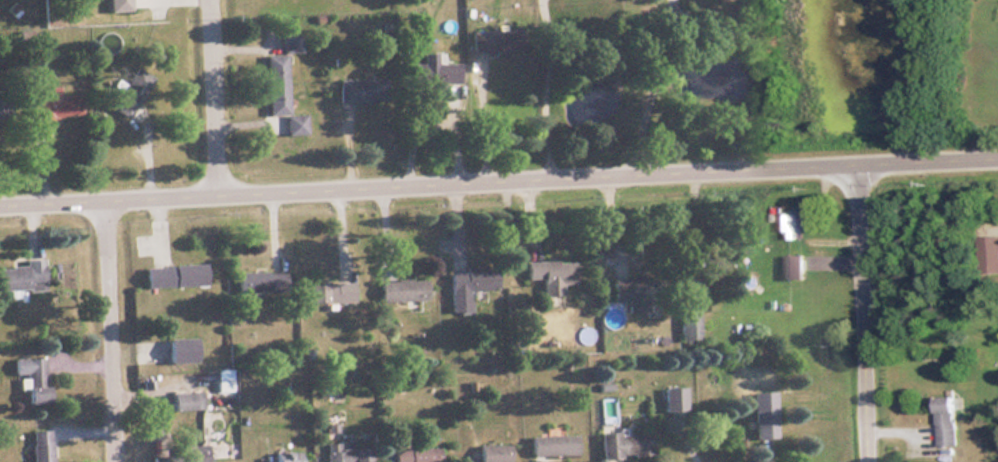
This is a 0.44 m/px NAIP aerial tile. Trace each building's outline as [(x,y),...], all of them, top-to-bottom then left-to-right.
[(128,0),(105,0),(106,12),(128,11),(128,0)] [(468,31),(468,51),(518,51),(518,31),(468,31)] [(420,65),(408,65),(408,85),(455,85),(455,64),(440,64),(440,54),(420,54),(420,65)] [(263,115),(283,115),(283,55),(263,55),(263,115)] [(128,119),(148,77),(130,68),(109,110),(128,119)] [(335,102),(381,102),(381,79),(335,79),(335,102)] [(39,87),(39,97),(29,97),(29,123),(49,123),(49,115),(77,115),(77,95),(56,95),(56,87),(39,87)] [(283,116),(283,134),(300,134),(301,117),(283,116)] [(793,214),(776,214),(776,207),(770,207),(770,232),(793,232),(793,214)] [(974,236),(974,261),(997,261),(997,236),(974,236)] [(781,256),(781,279),(799,279),(799,256),(781,256)] [(23,259),(23,267),(0,267),(0,290),(43,289),(42,259),(23,259)] [(539,295),(559,295),(559,284),(570,284),(570,261),(523,262),(523,279),(539,279),(539,295)] [(143,288),(201,286),(201,265),(142,267),(143,288)] [(447,312),(468,312),(467,289),(481,289),(481,269),(447,270),(447,312)] [(234,272),(234,293),(283,292),(282,271),(234,272)] [(625,313),(647,312),(647,278),(608,279),(609,302),(624,301),(625,313)] [(376,280),(376,301),(423,301),(423,280),(376,280)] [(306,302),(351,302),(351,283),(306,283),(306,302)] [(193,338),(164,338),(164,362),(193,362),(193,338)] [(25,403),(46,403),(45,359),(14,360),(15,374),(25,374),(25,403)] [(200,392),(168,392),(168,410),(200,410),(200,392)] [(772,438),(772,393),(751,393),(751,438),(772,438)] [(932,447),(954,446),(952,397),(931,398),(932,447)] [(49,430),(30,430),(31,461),(50,461),(49,430)] [(598,458),(647,457),(646,431),(597,433),(598,458)] [(574,435),(528,435),(528,455),(574,455),(574,435)] [(476,461),(507,461),(507,444),(476,444),(476,461)] [(324,461),(366,461),(366,448),(324,448),(324,461)] [(392,461),(435,461),(435,448),(392,448),(392,461)] [(206,449),(151,450),(151,461),(206,461),(206,449)] [(298,451),(274,451),(274,461),(298,461),(298,451)]
